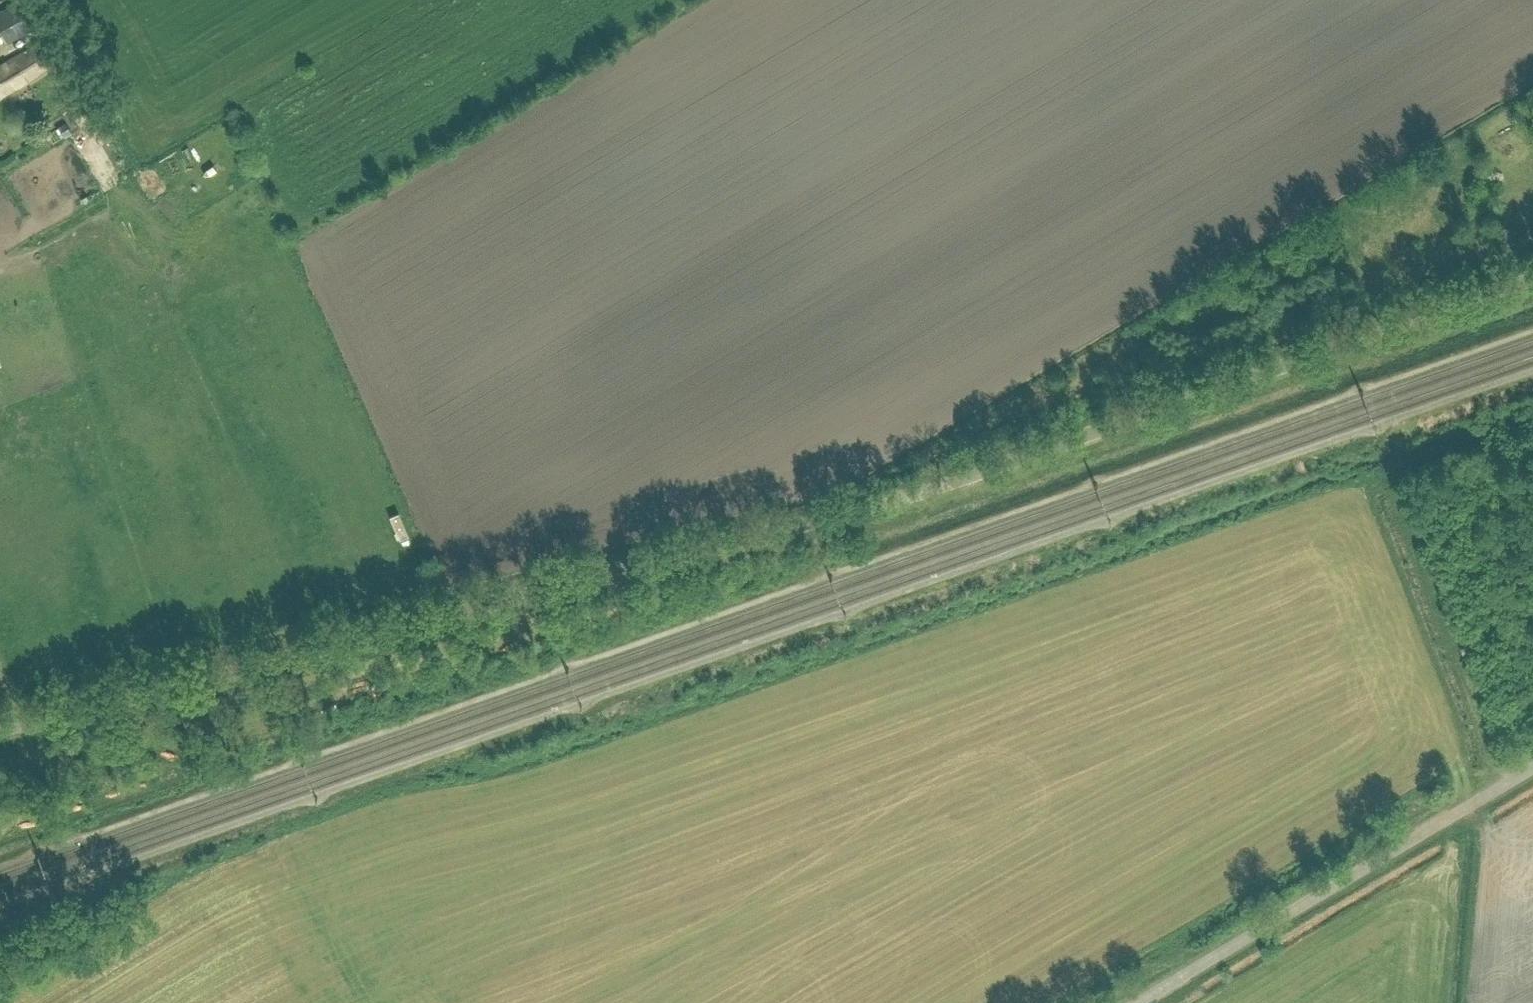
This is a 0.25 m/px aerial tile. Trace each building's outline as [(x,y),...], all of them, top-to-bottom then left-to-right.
[(0,10),(0,31),(6,43),(41,23),(29,0),(18,0),(0,10)] [(47,66),(34,45),(0,65),(0,96),(17,86),(37,73),(47,66)] [(139,171),(153,195),(175,183),(162,159),(139,171)]
